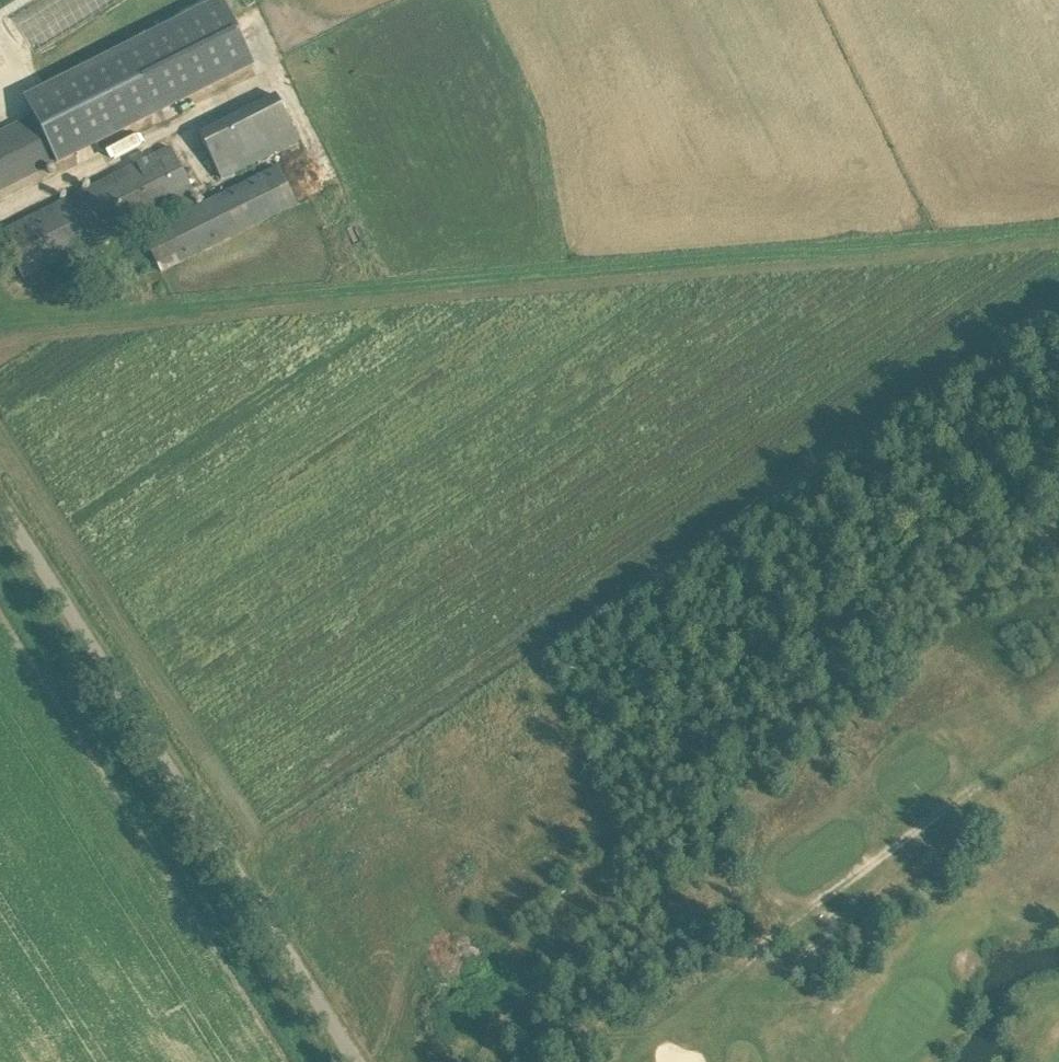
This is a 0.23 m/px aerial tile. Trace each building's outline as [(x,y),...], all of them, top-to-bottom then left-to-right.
[(255,66),(222,0),(210,0),(22,95),(32,114),(0,130),(0,192),(255,66)] [(217,177),(264,153),(296,137),(274,92),(195,132),(217,177)] [(190,190),(167,145),(0,230),(0,233),(21,275),(190,190)] [(158,268),(275,212),(297,201),(280,165),(141,232),(158,268)]
